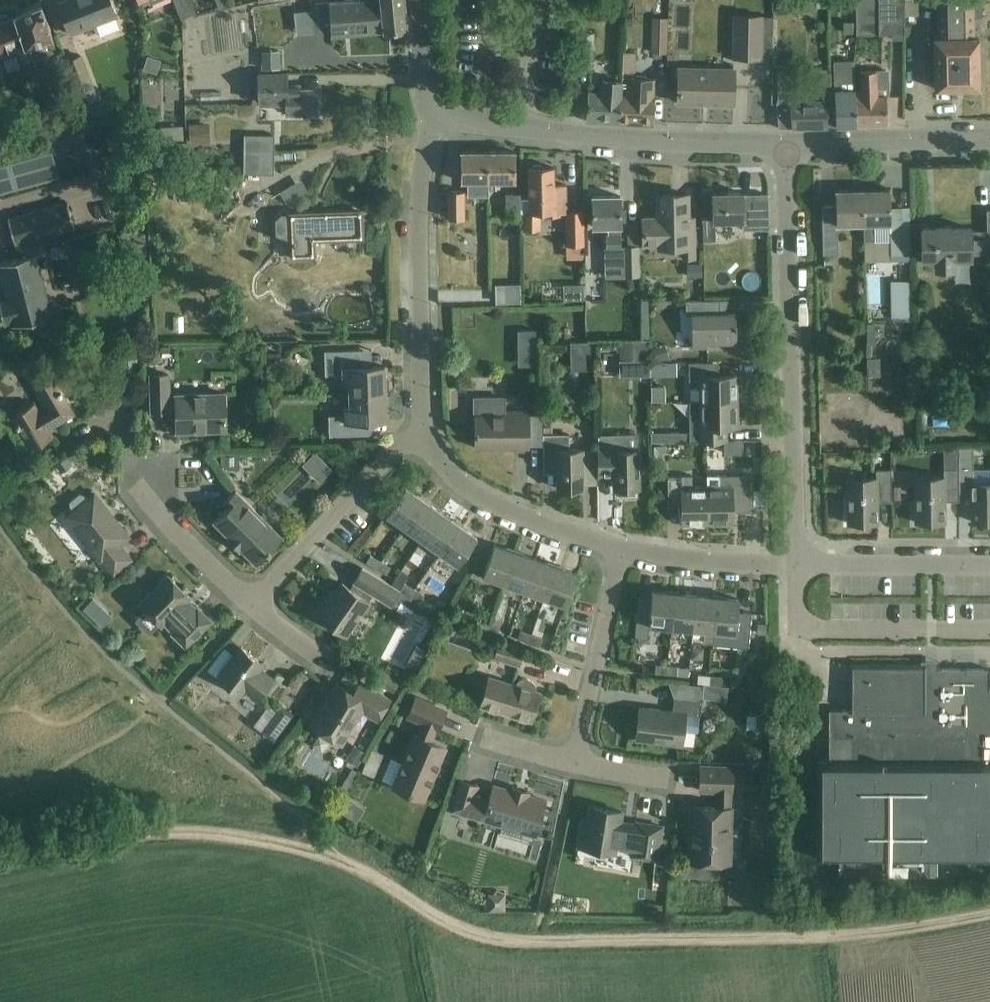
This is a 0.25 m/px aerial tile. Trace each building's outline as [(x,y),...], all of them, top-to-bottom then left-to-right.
[(58,3),(70,34),(117,16),(111,0),(65,0),(58,3)] [(180,19),(195,13),(190,0),(172,0),(180,19)] [(329,3),(329,9),(328,9),(329,15),(356,13),(356,14),(362,13),(361,5),(397,1),(397,5),(404,4),(404,0),(359,0),(329,3)] [(819,8),(828,8),(827,0),(818,0),(819,8)] [(856,34),(880,33),(893,33),(893,38),(903,38),(904,0),(856,0),(856,34)] [(972,2),(972,0),(937,0),(938,37),(934,37),(934,69),(935,89),(952,88),(952,97),(957,97),(962,96),(962,88),(980,88),(979,68),(979,36),(973,36),(973,17),(982,17),(981,1),(972,2)] [(407,29),(404,4),(397,5),(397,1),(361,5),(362,13),(356,14),(356,13),(329,15),(328,9),(312,11),(314,32),(330,30),(330,36),(407,29)] [(56,51),(51,37),(54,36),(42,5),(15,15),(15,16),(9,18),(8,15),(5,14),(0,16),(0,52),(1,52),(1,54),(24,47),(25,48),(34,44),(39,57),(56,51)] [(761,57),(761,52),(772,53),(773,15),(735,14),(734,57),(761,57)] [(652,16),(651,52),(667,53),(668,17),(652,16)] [(852,22),(843,23),(843,34),(853,34),(852,22)] [(590,65),(593,33),(581,32),(578,64),(590,65)] [(262,51),(263,69),(281,68),(279,50),(262,51)] [(98,98),(82,54),(64,60),(80,105),(98,98)] [(827,126),(855,125),(854,90),(853,60),(834,61),(834,90),(826,90),(827,101),(827,107),(827,126)] [(733,103),(734,83),(734,68),(678,67),(678,102),(733,103)] [(811,85),(830,85),(829,70),(811,71),(811,85)] [(860,90),(854,90),(855,125),(887,124),(886,95),(878,95),(878,70),(860,71),(860,90)] [(300,116),(300,113),(316,113),(316,88),(300,89),(300,85),(287,85),(287,73),(258,74),(258,102),(285,101),(286,113),(290,113),(290,116),(300,116)] [(789,73),(778,73),(779,128),(827,127),(827,126),(827,107),(827,101),(789,102),(789,73)] [(622,77),(622,82),(619,123),(653,125),(655,95),(654,95),(655,78),(627,77),(622,77)] [(619,123),(622,82),(603,80),(602,92),(587,91),(587,101),(586,121),(619,123)] [(99,101),(84,107),(88,118),(103,112),(99,101)] [(161,124),(162,141),(183,140),(182,123),(161,124)] [(209,123),(189,124),(190,144),(210,143),(209,123)] [(274,166),(274,147),(274,135),(245,135),(244,155),(244,166),(244,173),(274,174),(274,166)] [(59,177),(48,136),(0,149),(0,193),(59,177)] [(515,151),(488,152),(488,181),(515,181),(515,151)] [(460,181),(488,181),(488,152),(460,152),(460,181)] [(529,198),(520,198),(521,213),(529,213),(545,212),(545,215),(559,215),(559,213),(566,213),(566,211),(565,184),(559,184),(553,185),(553,167),(542,167),(542,164),(532,164),(532,167),(528,167),(529,187),(529,196),(529,198)] [(299,177),(277,188),(285,203),(306,193),(299,177)] [(448,190),(448,219),(464,219),(464,190),(448,190)] [(837,225),(863,224),(863,190),(835,191),(836,205),(822,205),(823,254),(837,254),(837,225)] [(901,253),(900,229),(900,209),(890,209),(890,190),(863,190),(863,224),(863,241),(875,241),(875,224),(890,223),(891,253),(901,253)] [(743,192),(701,193),(702,222),(703,222),(703,240),(715,240),(715,221),(742,221),(742,230),(756,229),(755,194),(743,194),(743,192)] [(520,193),(506,193),(506,217),(521,217),(521,213),(520,198),(520,193)] [(658,218),(642,218),(643,243),(659,243),(659,247),(684,247),(684,258),(693,257),(693,224),(688,224),(687,194),(658,195),(658,218)] [(592,196),(593,216),(593,227),(607,226),(607,234),(604,234),(604,248),(621,248),(621,234),(620,234),(620,226),(626,226),(626,210),(620,210),(620,195),(592,196)] [(36,255),(47,252),(43,237),(75,228),(67,202),(8,218),(19,258),(0,263),(0,276),(6,299),(0,300),(0,308),(4,324),(12,322),(13,326),(31,321),(34,332),(55,326),(36,255)] [(289,238),(290,256),(313,255),(313,239),(362,237),(361,211),(288,214),(288,216),(282,216),(283,238),(289,238)] [(566,211),(566,213),(566,215),(566,240),(566,245),(566,257),(584,257),(584,228),(584,214),(584,211),(566,211)] [(123,227),(126,252),(147,250),(144,225),(123,227)] [(938,228),(922,228),(923,258),(935,258),(935,268),(953,268),(953,258),(970,258),(970,228),(950,228),(950,225),(938,225),(938,228)] [(624,247),(625,276),(639,275),(639,246),(624,247)] [(703,264),(691,264),(691,276),(703,276),(703,264)] [(734,273),(735,294),(750,293),(750,272),(734,273)] [(891,280),(891,317),(906,317),(910,317),(910,280),(906,280),(891,280)] [(520,285),(496,286),(496,305),(521,304),(520,285)] [(720,313),(719,300),(685,301),(686,316),(691,315),(692,347),(708,347),(708,343),(736,343),(736,324),(735,324),(735,313),(720,313)] [(829,319),(827,333),(842,336),(845,322),(829,319)] [(535,330),(519,330),(520,341),(536,341),(535,330)] [(650,340),(640,340),(640,375),(650,375),(650,340)] [(587,341),(570,341),(570,366),(588,366),(587,341)] [(651,348),(656,362),(669,357),(665,344),(651,348)] [(385,393),(385,389),(389,387),(388,377),(385,375),(384,366),(362,367),(362,350),(324,351),(325,375),(343,375),(343,381),(349,381),(349,394),(385,393)] [(147,351),(147,363),(156,363),(160,358),(159,351),(147,351)] [(120,354),(120,371),(137,370),(137,354),(120,354)] [(699,401),(737,401),(737,376),(716,376),(713,373),(712,362),(688,362),(689,387),(699,387),(699,401)] [(54,436),(49,428),(48,426),(56,422),(57,424),(74,413),(63,393),(77,385),(65,366),(34,384),(46,406),(39,410),(34,403),(11,416),(31,449),(54,436)] [(150,375),(151,391),(151,411),(170,411),(170,410),(176,409),(177,431),(225,430),(224,393),(176,395),(169,396),(169,374),(150,375)] [(664,400),(664,385),(650,385),(651,400),(664,400)] [(452,391),(451,412),(461,413),(461,391),(452,391)] [(385,393),(349,394),(350,407),(344,407),(344,415),(328,415),(329,436),(344,435),(364,435),(364,420),(386,420),(385,393)] [(473,417),(474,417),(474,447),(529,447),(529,410),(506,410),(506,396),(473,396),(473,417)] [(737,401),(699,401),(689,401),(689,416),(689,433),(689,440),(713,440),(713,429),(716,426),(738,426),(737,401)] [(282,432),(269,433),(269,446),(282,446),(282,432)] [(689,433),(667,433),(667,442),(689,442),(689,440),(689,433)] [(543,434),(543,453),(543,473),(544,473),(544,461),(558,461),(558,488),(582,488),(582,450),(569,450),(569,434),(543,434)] [(625,434),(597,434),(598,453),(598,473),(599,473),(614,473),(614,488),(638,487),(638,467),(638,449),(637,434),(625,434)] [(741,440),(725,441),(726,452),(741,452),(741,440)] [(653,445),(654,457),(660,456),(665,452),(665,445),(653,445)] [(989,521),(989,483),(973,483),(972,447),(958,448),(958,468),(959,493),(971,492),(972,522),(989,521)] [(315,450),(300,464),(320,485),(335,471),(315,450)] [(221,452),(221,468),(239,469),(240,452),(221,452)] [(61,473),(72,465),(67,457),(55,465),(61,473)] [(929,482),(914,482),(914,502),(915,522),(945,522),(945,501),(959,501),(959,493),(958,468),(943,469),(943,477),(929,477),(929,482)] [(891,469),(876,469),(876,478),(862,478),(862,483),(847,483),(847,523),(877,523),(877,502),(891,502),(891,469)] [(753,475),(721,475),(707,475),(707,486),(707,524),(732,523),(732,507),(753,507),(753,475)] [(707,524),(707,486),(692,486),(692,476),(668,476),(668,500),(678,500),(682,503),(682,524),(707,524)] [(908,485),(893,486),(894,499),(909,498),(908,485)] [(386,514),(404,527),(425,498),(421,495),(420,497),(405,487),(386,514)] [(264,511),(260,515),(236,490),(223,503),(228,507),(213,522),(229,537),(227,538),(239,550),(241,549),(256,564),(282,537),(270,524),(272,520),(264,511)] [(102,561),(113,574),(131,559),(120,544),(130,536),(94,492),(87,498),(84,495),(80,493),(69,501),(70,506),(73,509),(64,516),(101,561),(102,561)] [(404,527),(422,539),(441,512),(427,502),(429,501),(425,498),(404,527)] [(439,552),(460,523),(456,520),(455,522),(441,512),(422,539),(439,552)] [(464,525),(460,523),(439,552),(458,565),(477,537),(463,527),(464,525)] [(482,575),(503,583),(516,549),(511,548),(510,550),(494,544),(482,575)] [(520,551),(516,549),(503,583),(524,590),(535,558),(519,552),(520,551)] [(366,562),(377,568),(380,562),(370,555),(366,562)] [(535,558),(524,590),(544,597),(556,564),(552,562),(551,564),(535,558)] [(142,562),(136,561),(132,565),(132,570),(135,575),(141,576),(146,571),(146,566),(142,562)] [(387,574),(391,568),(380,562),(377,568),(387,574)] [(560,565),(556,564),(544,597),(565,605),(576,573),(560,567),(560,565)] [(391,584),(362,567),(353,583),(390,606),(400,589),(391,584)] [(398,573),(391,584),(400,589),(404,582),(408,576),(400,571),(398,572),(398,573)] [(168,575),(140,604),(161,624),(164,622),(174,631),(172,633),(185,646),(211,620),(198,607),(196,609),(186,599),(189,596),(168,575)] [(404,582),(400,589),(410,596),(414,589),(404,582)] [(316,613),(345,634),(368,601),(342,583),(329,601),(326,599),(316,613)] [(424,595),(414,589),(410,596),(420,602),(424,595)] [(649,624),(671,627),(674,591),(669,590),(669,592),(652,591),(649,624)] [(692,628),(695,595),(678,593),(679,591),(674,591),(671,627),(692,628)] [(692,628),(704,630),(703,641),(713,642),(717,595),(712,594),(712,596),(695,595),(692,628)] [(713,644),(748,647),(751,613),(738,611),(739,599),(721,597),(722,595),(717,595),(713,642),(713,644)] [(93,597),(83,608),(90,615),(100,604),(93,597)] [(486,633),(489,624),(478,620),(475,628),(486,633)] [(766,634),(767,623),(757,622),(756,634),(766,634)] [(489,624),(486,633),(497,637),(500,628),(489,624)] [(529,642),(531,635),(520,631),(518,638),(529,642)] [(531,635),(529,642),(539,646),(542,639),(531,635)] [(498,642),(494,657),(519,664),(523,648),(498,642)] [(255,665),(258,660),(241,647),(218,677),(234,689),(240,694),(244,689),(258,699),(273,679),(255,665)] [(925,672),(925,665),(851,665),(850,710),(829,710),(829,761),(817,761),(817,859),(839,859),(839,875),(929,875),(929,859),(989,860),(989,690),(988,690),(989,669),(937,669),(937,672),(925,672)] [(679,675),(679,668),(667,667),(666,673),(679,675)] [(379,682),(394,691),(400,681),(385,672),(379,682)] [(709,683),(710,675),(698,674),(698,683),(702,683),(709,683)] [(709,683),(715,684),(721,685),(722,677),(710,675),(709,683)] [(519,680),(517,683),(516,685),(489,677),(481,704),(531,719),(539,692),(534,691),(535,689),(534,685),(532,681),(528,679),(523,679),(519,680)] [(337,682),(310,725),(341,744),(362,710),(377,720),(390,699),(360,680),(359,681),(364,684),(357,695),(337,682)] [(713,695),(715,684),(709,683),(702,683),(701,694),(713,695)] [(423,799),(433,774),(430,773),(433,766),(436,767),(445,747),(429,740),(435,728),(437,729),(445,710),(416,698),(408,716),(423,723),(418,736),(415,735),(393,786),(423,799)] [(701,701),(694,700),(674,698),(672,711),(639,707),(635,739),(682,745),(683,730),(698,732),(699,715),(700,716),(701,701)] [(282,705),(277,712),(278,717),(286,723),(293,714),(282,705)] [(758,720),(758,732),(769,732),(769,720),(758,720)] [(354,745),(346,758),(358,765),(366,752),(354,745)] [(369,754),(362,772),(374,777),(381,759),(369,754)] [(746,765),(746,784),(760,785),(761,784),(762,766),(746,765)] [(687,859),(707,860),(729,861),(731,807),(729,807),(730,791),(731,791),(732,767),(700,766),(699,790),(717,791),(717,807),(691,806),(690,840),(688,840),(687,859)] [(478,784),(461,779),(452,810),(536,835),(546,800),(528,795),(529,791),(512,786),(511,790),(492,785),(487,802),(474,798),(478,784)] [(760,785),(760,797),(770,797),(770,785),(760,785)] [(629,851),(629,854),(656,858),(662,826),(636,821),(636,823),(620,821),(622,811),(590,806),(587,821),(582,820),(578,846),(617,852),(617,849),(629,851)] [(445,813),(440,830),(444,831),(445,827),(454,830),(458,817),(445,813)]
